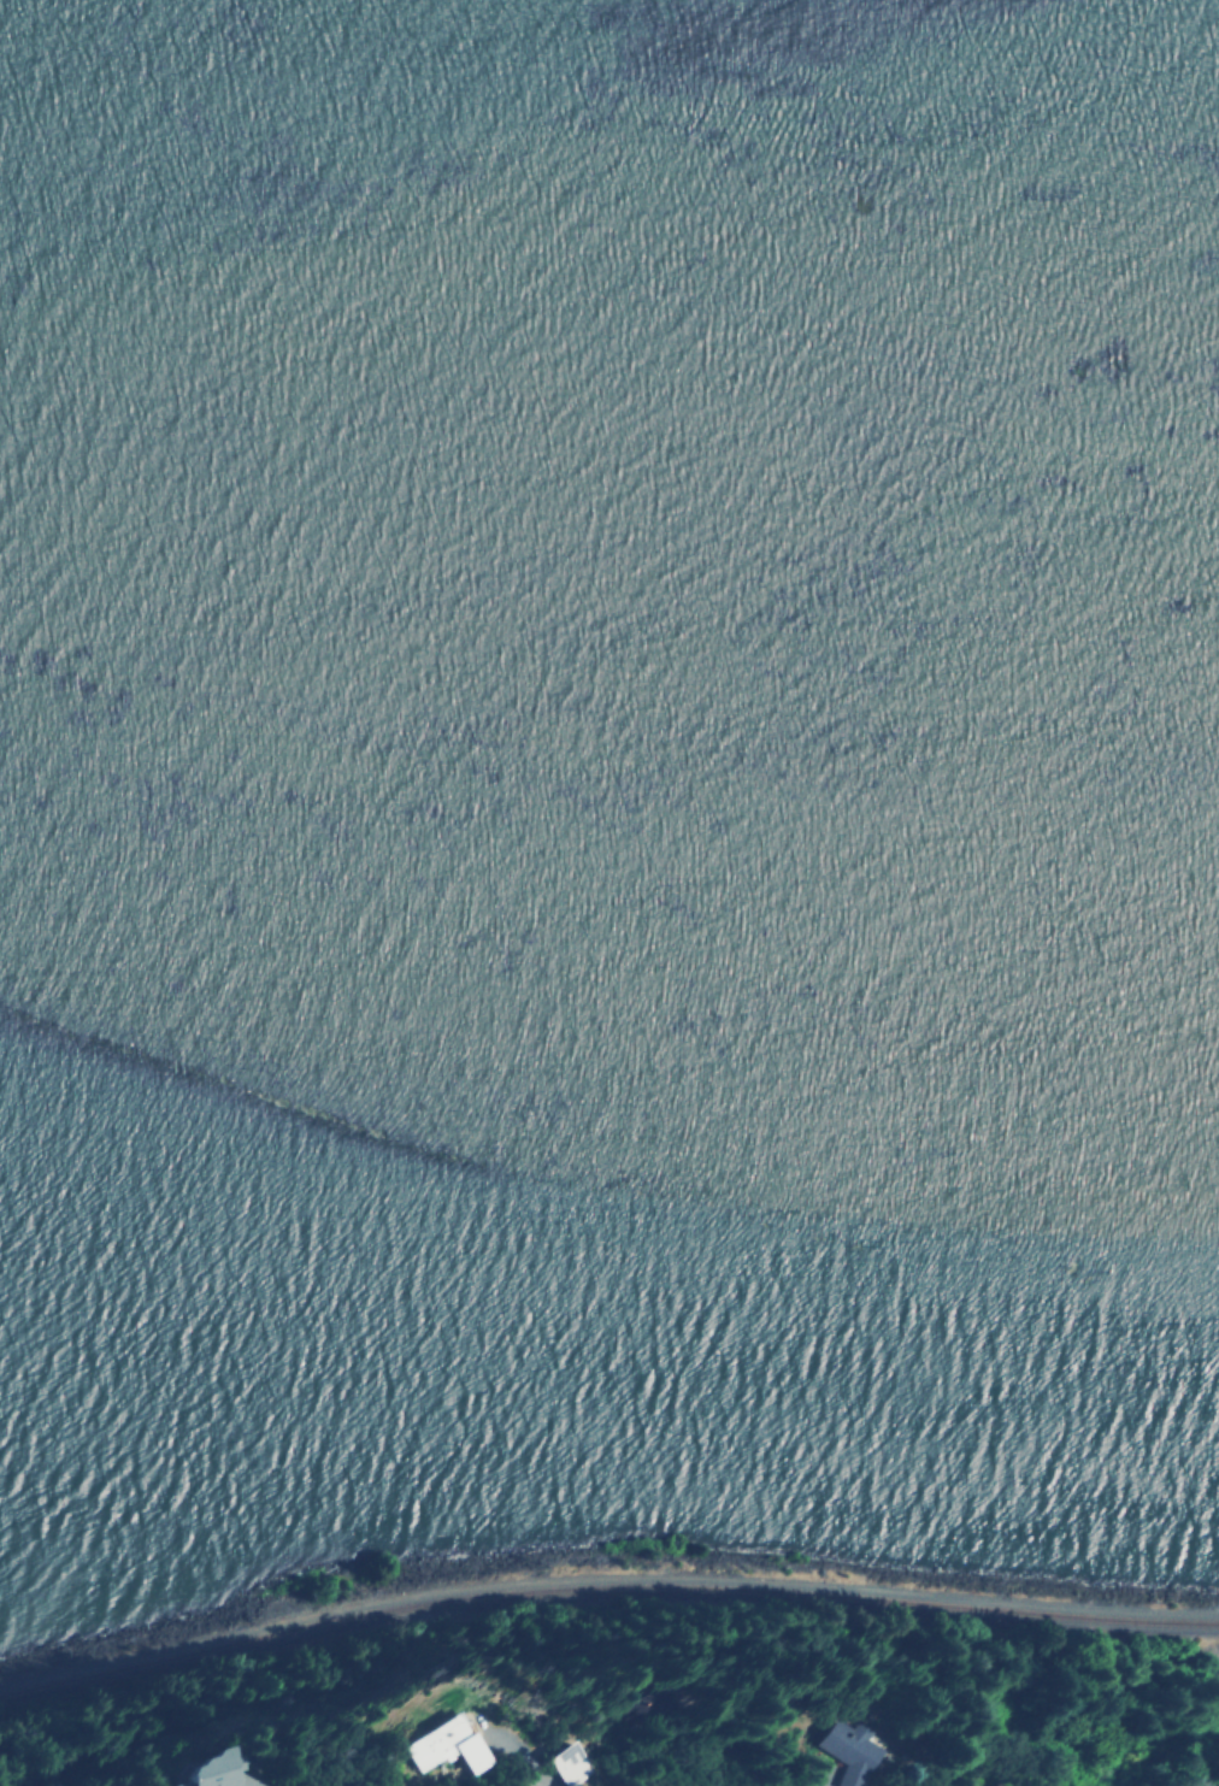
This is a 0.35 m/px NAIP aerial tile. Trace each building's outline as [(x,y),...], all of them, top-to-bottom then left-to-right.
[(483,1761),(452,1710),(398,1744),(413,1770),(440,1755),(437,1750),(446,1745),(463,1773),(483,1761)] [(834,1784),(838,1785),(862,1785),(883,1746),(829,1717),(813,1745),(846,1762),(834,1784)] [(220,1756),(210,1751),(198,1755),(195,1761),(179,1764),(183,1781),(183,1785),(222,1785),(220,1756)]
